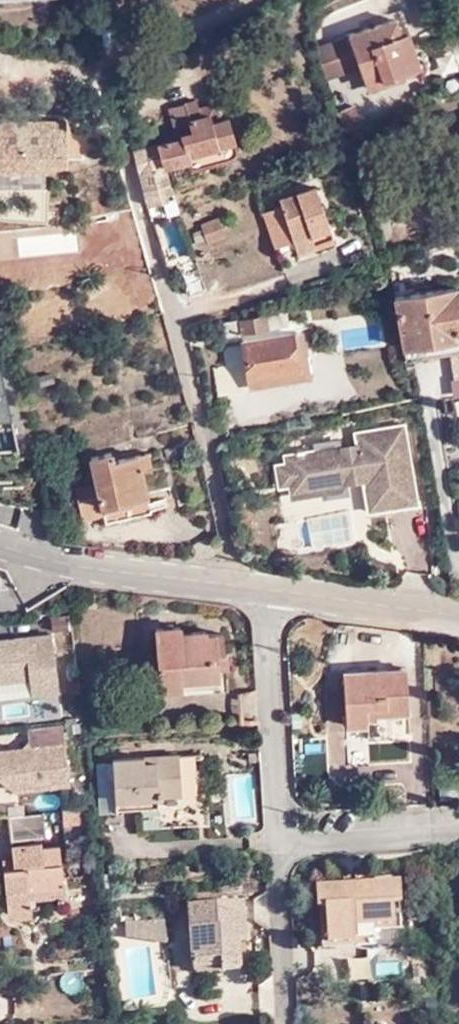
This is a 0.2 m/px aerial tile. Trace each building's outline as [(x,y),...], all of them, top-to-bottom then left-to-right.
[(344,43),(345,44),(312,55),(323,89),(356,77),(364,99),(380,92),(379,89),(419,75),(405,39),(399,41),(394,26),(344,43)] [(174,133),(158,140),(164,160),(194,150),(192,144),(233,134),(225,110),(218,111),(216,103),(197,109),(191,91),(169,96),(174,133)] [(67,118),(0,116),(0,163),(42,164),(42,160),(66,160),(67,138),(67,118)] [(82,118),(67,118),(67,138),(81,138),(82,118)] [(231,149),(233,134),(192,144),(194,150),(197,159),(231,149)] [(158,140),(130,147),(146,199),(156,197),(154,190),(163,188),(169,208),(177,206),(175,198),(169,174),(164,160),(158,140)] [(197,159),(194,150),(164,160),(169,174),(198,165),(197,159)] [(279,201),(259,206),(269,242),(290,235),(324,225),(311,183),(277,194),(279,201)] [(199,214),(205,237),(223,232),(217,210),(199,214)] [(158,223),(168,255),(191,248),(181,216),(158,223)] [(327,237),(324,225),(290,235),(294,247),(327,237)] [(176,262),(186,290),(202,285),(192,256),(176,262)] [(394,292),(403,340),(456,330),(452,308),(456,308),(452,282),(394,292)] [(285,303),(237,311),(238,324),(287,318),(285,303)] [(243,369),(309,361),(304,326),(240,335),(243,369)] [(311,370),(309,361),(243,369),(245,378),(311,370)] [(0,368),(0,448),(20,446),(1,368),(0,368)] [(353,438),(335,440),(331,432),(311,435),(310,442),(280,446),(282,455),(278,458),(280,474),(285,476),(287,483),(318,480),(319,485),(340,480),(339,468),(357,466),(363,506),(378,504),(378,496),(412,491),(399,414),(350,422),(353,438)] [(107,447),(88,450),(93,476),(72,480),(79,512),(99,508),(103,515),(149,506),(138,459),(145,457),(143,448),(109,453),(107,447)] [(327,492),(328,512),(295,514),(297,545),(353,542),(350,491),(327,492)] [(221,678),(221,685),(230,684),(229,651),(225,652),(224,634),(210,635),(209,632),(184,633),(183,626),(159,628),(162,681),(221,678)] [(0,633),(0,693),(58,689),(53,629),(0,633)] [(344,669),(347,722),(368,722),(367,709),(393,708),(409,708),(408,666),(344,669)] [(163,688),(221,685),(221,678),(162,681),(162,688),(163,688)] [(393,720),(393,708),(367,709),(368,722),(368,729),(393,727),(393,720)] [(7,788),(69,784),(65,720),(27,723),(28,740),(0,742),(0,769),(6,769),(7,788)] [(143,761),(142,755),(114,757),(116,807),(157,805),(157,794),(180,794),(178,754),(154,755),(154,760),(143,761)] [(193,754),(178,754),(180,794),(194,794),(193,754)] [(100,807),(116,807),(114,757),(99,757),(100,807)] [(256,819),(257,773),(236,773),(235,819),(256,819)] [(4,814),(18,788),(0,778),(0,811),(4,814)] [(442,786),(442,798),(458,798),(458,786),(442,786)] [(49,842),(48,815),(16,818),(18,844),(49,842)] [(68,891),(66,852),(49,853),(48,853),(47,848),(47,847),(17,851),(18,857),(19,872),(9,873),(13,918),(36,916),(34,894),(68,891)] [(329,906),(330,941),(357,939),(356,923),(395,921),(395,903),(402,903),(401,882),(318,885),(319,906),(329,906)] [(222,958),(223,969),(248,968),(244,900),(191,903),(194,960),(222,958)] [(166,918),(126,920),(126,934),(167,939),(166,918)] [(314,945),(296,948),(300,972),(318,969),(314,945)] [(381,960),(381,975),(404,975),(404,960),(381,960)]
